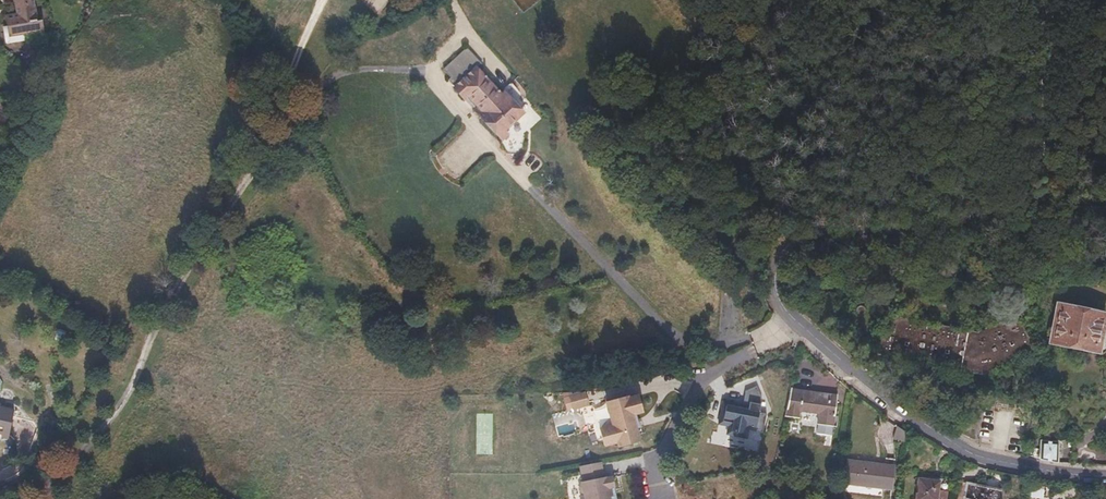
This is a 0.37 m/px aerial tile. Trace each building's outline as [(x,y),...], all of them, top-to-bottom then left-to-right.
[(45,34),(43,20),(37,21),(33,0),(14,0),(14,1),(15,8),(17,8),(18,14),(6,16),(9,36),(21,34),(22,38),(25,37),(45,34)] [(45,34),(25,37),(26,43),(46,40),(45,34)] [(481,67),(466,51),(443,74),(450,81),(448,83),(455,90),(454,91),(464,102),(468,98),(487,117),(484,121),(503,141),(504,148),(509,154),(519,154),(524,149),(524,136),(542,119),(530,107),(532,106),(511,84),(500,95),(499,95),(500,94),(498,92),(497,93),(485,81),(486,80),(485,78),(484,79),(476,71),(481,67)] [(974,332),(885,314),(878,351),(980,371),(1030,349),(1027,341),(1033,338),(1024,319),(1024,316),(1025,311),(1026,308),(1028,306),(1030,305),(1033,304),(1036,305),(1044,299),(1036,297),(1030,298),(1025,300),(1022,302),(1019,306),(1017,311),(1017,321),(1013,314),(974,332)] [(1059,309),(1053,340),(1072,344),(1073,341),(1094,346),(1092,353),(1101,354),(1105,351),(1105,326),(1099,324),(1100,317),(1063,309),(1064,303),(1044,299),(1036,305),(1059,309)] [(741,406),(720,402),(716,423),(727,426),(726,433),(744,437),(746,430),(760,433),(765,413),(757,411),(760,397),(754,386),(744,391),(741,406)] [(798,394),(788,392),(783,417),(797,419),(797,412),(817,414),(816,426),(831,428),(835,395),(798,391),(798,394)] [(564,397),(567,411),(589,405),(586,392),(564,397)] [(630,395),(606,402),(613,426),(601,429),(605,446),(618,443),(619,446),(641,440),(634,414),(644,412),(639,394),(630,396),(630,395)] [(0,429),(0,431),(0,433),(7,434),(13,405),(0,402),(0,429)] [(1057,443),(1040,442),(1038,460),(1055,464),(1057,443)] [(600,461),(578,466),(581,481),(579,481),(580,482),(577,485),(579,491),(582,493),(583,498),(609,498),(608,496),(611,496),(609,487),(613,487),(611,476),(604,477),(604,476),(602,477),(600,461)] [(892,469),(847,463),(844,482),(889,488),(892,469)] [(917,480),(914,498),(936,498),(938,483),(917,480)] [(958,484),(957,498),(1000,498),(1001,489),(958,484)]
